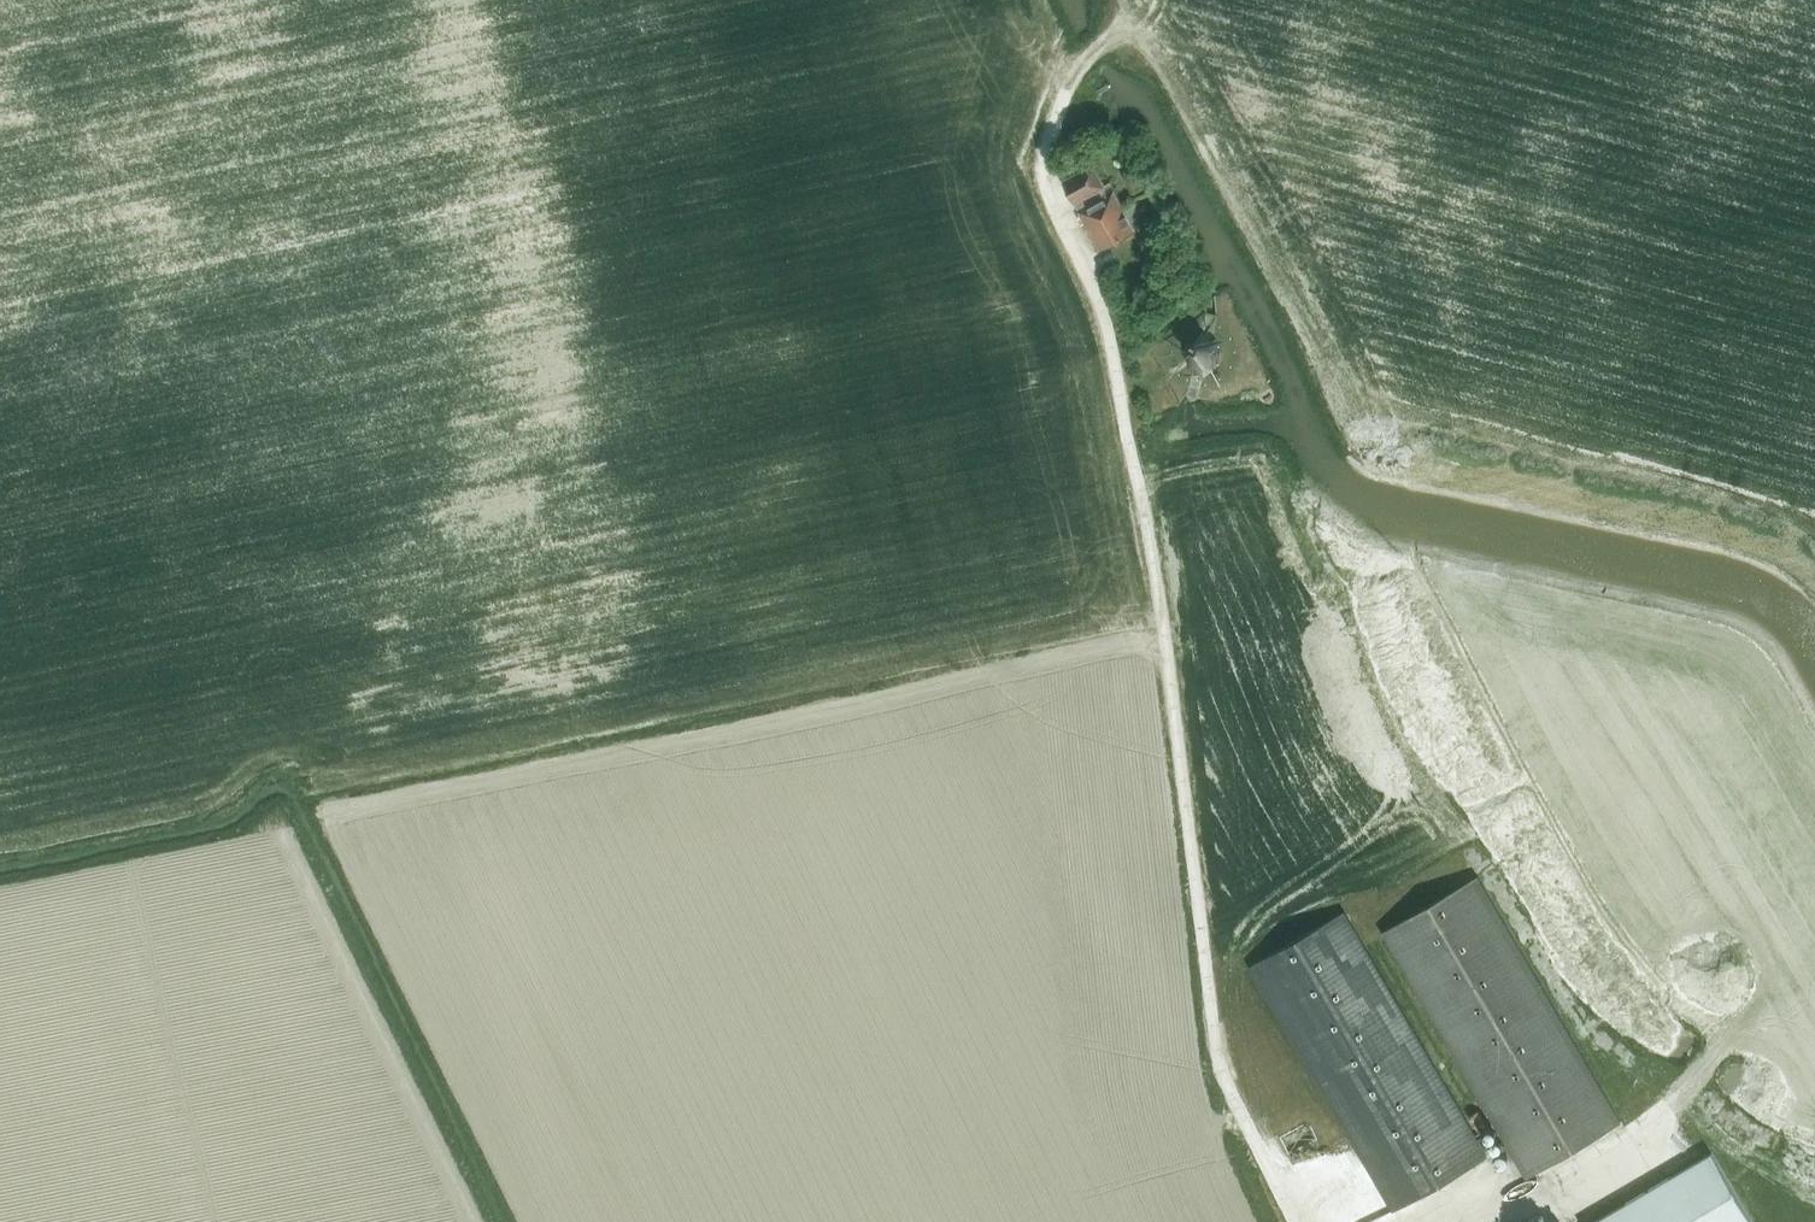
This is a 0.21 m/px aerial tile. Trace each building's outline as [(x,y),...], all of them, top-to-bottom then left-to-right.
[(1104,185),(1093,165),(1064,181),(1075,201),(1078,208),(1101,249),(1136,229),(1136,228),(1135,229),(1110,183),(1104,185)] [(1123,176),(1131,190),(1146,183),(1138,168),(1123,176)] [(1221,352),(1221,349),(1216,340),(1213,338),(1203,335),(1200,336),(1191,341),(1189,343),(1187,354),(1187,356),(1192,366),(1194,368),(1205,370),(1207,370),(1217,364),(1218,362),(1221,352)] [(1507,924),(1478,877),(1382,934),(1410,981),(1526,1176),(1622,1120),(1507,924)] [(1344,913),(1250,968),(1394,1211),(1487,1156),(1344,913)] [(1713,1152),(1593,1221),(1753,1221),(1713,1152)]
